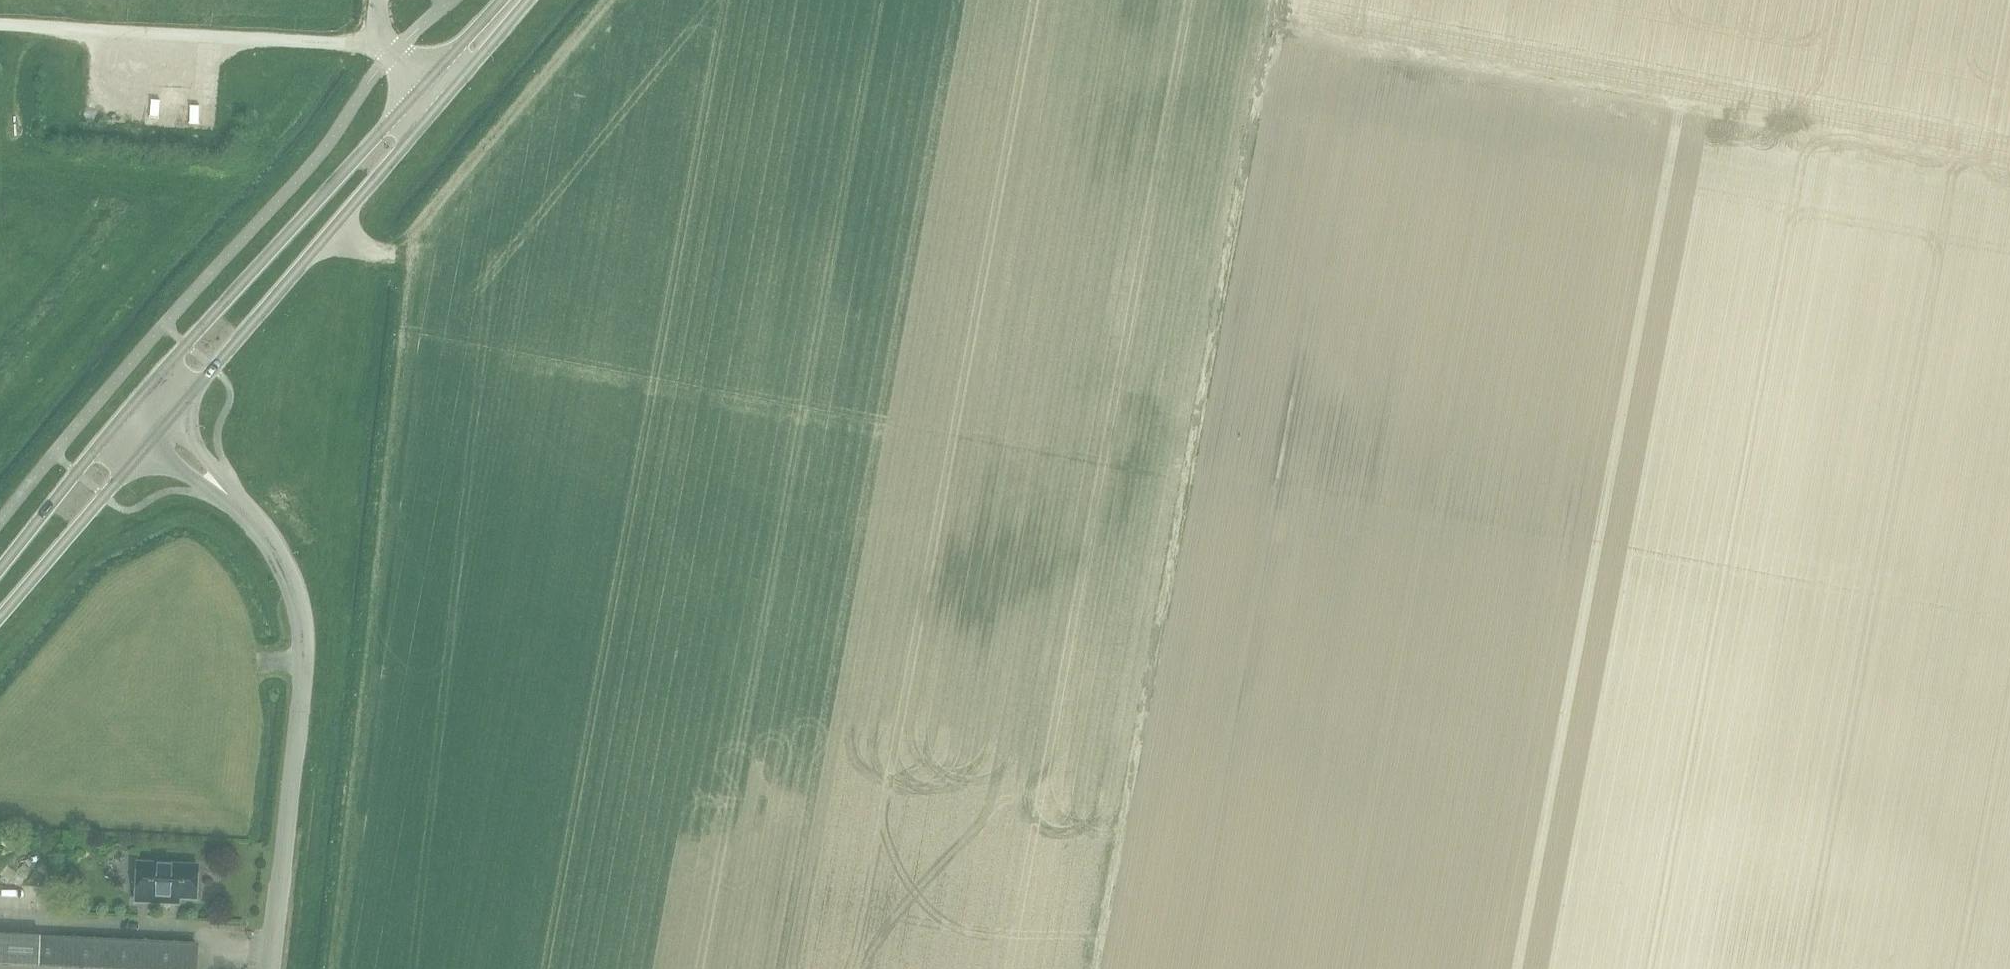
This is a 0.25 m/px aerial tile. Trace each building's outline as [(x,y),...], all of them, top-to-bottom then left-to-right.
[(138,864),(137,896),(138,896),(138,901),(179,903),(179,898),(196,899),(198,867),(138,864)] [(195,944),(0,935),(0,968),(194,968),(195,944)]
